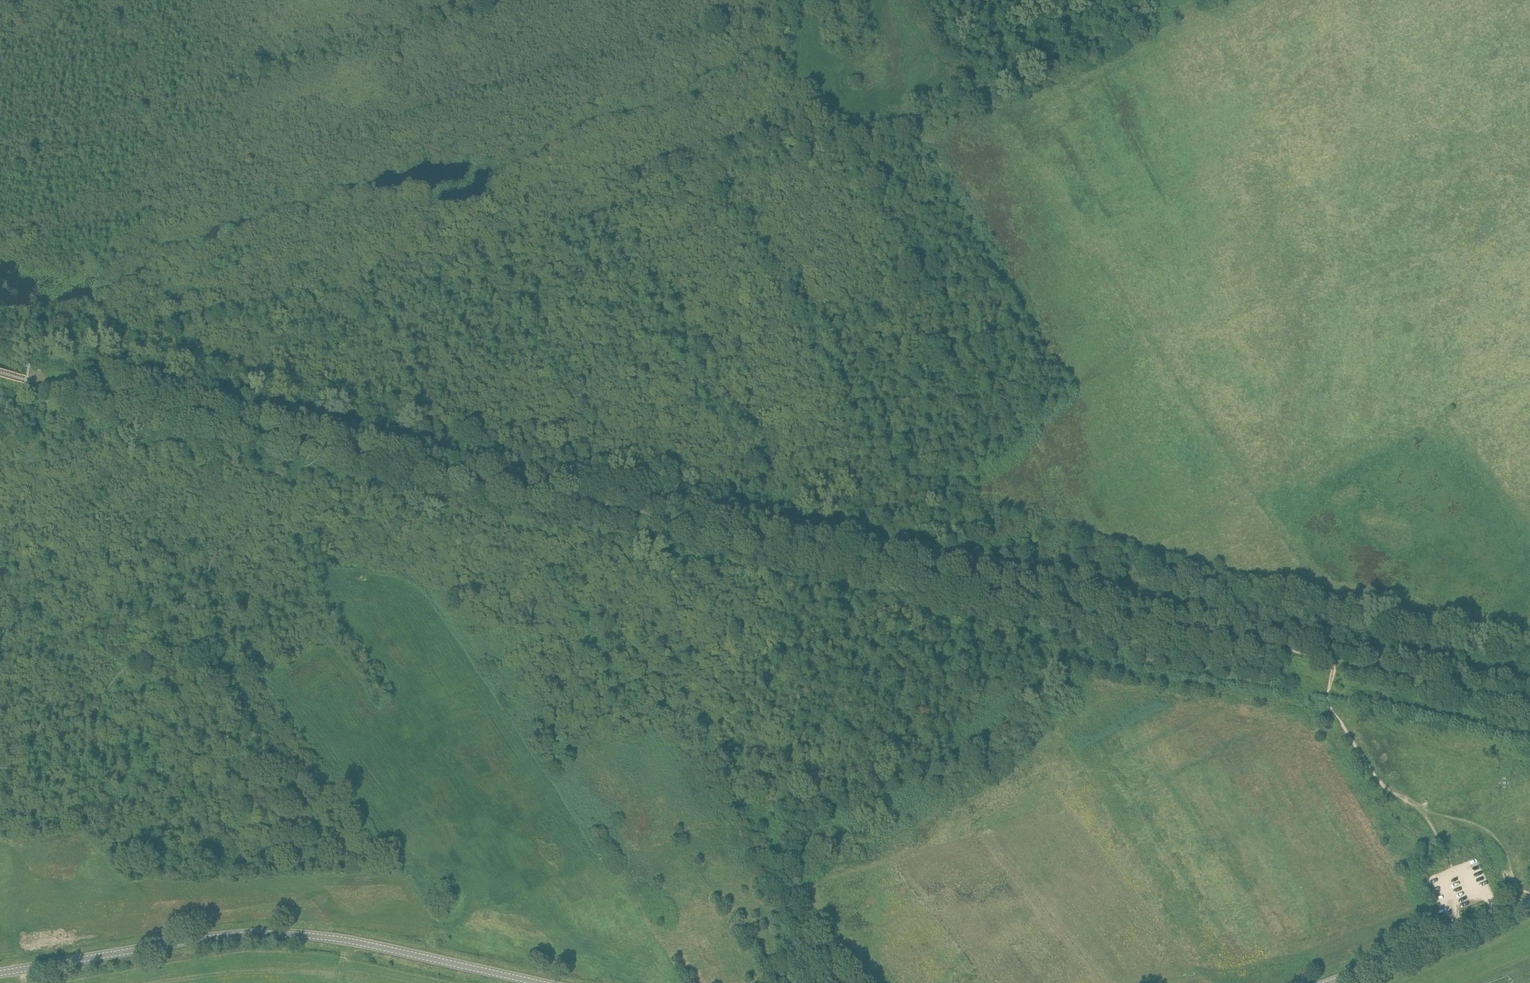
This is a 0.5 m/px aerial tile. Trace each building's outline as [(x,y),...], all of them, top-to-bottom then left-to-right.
[(22,386),(23,387),(25,387),(27,386),(31,366),(31,364),(30,362),(27,362),(26,363),(25,366),(21,384),(21,385),(22,386)]
